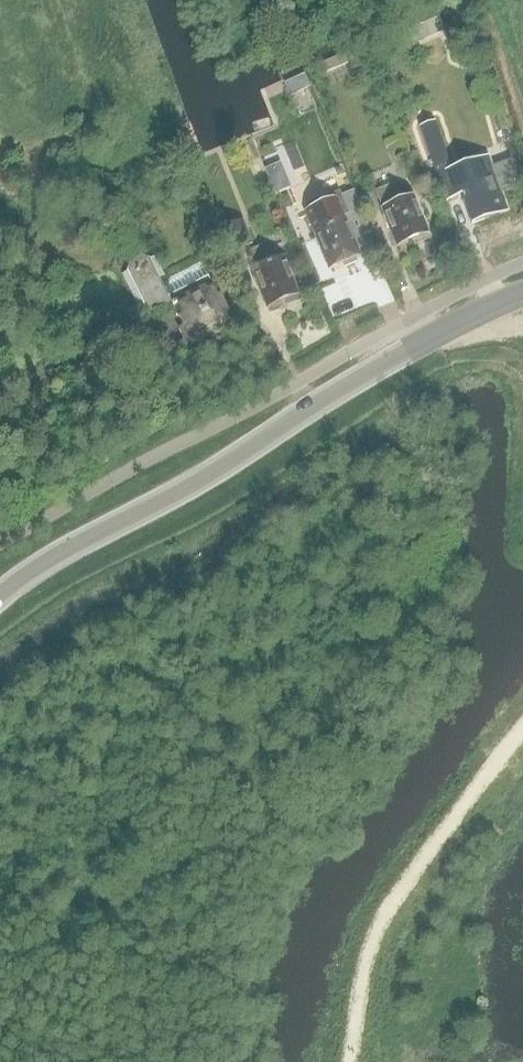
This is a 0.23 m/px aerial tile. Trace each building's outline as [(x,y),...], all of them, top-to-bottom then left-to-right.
[(322,63),(326,72),(348,63),(345,54),(322,63)] [(303,77),(286,85),(292,97),(309,89),(303,77)] [(432,123),(417,128),(431,166),(446,161),(432,123)] [(484,158),(449,171),(469,225),(485,220),(502,213),(504,213),(497,194),(518,187),(511,169),(491,176),(484,158)] [(290,188),(280,163),(264,170),(275,194),(290,188)] [(393,184),(375,191),(397,245),(413,239),(415,243),(428,237),(412,197),(400,202),(393,184)] [(341,269),(358,262),(357,258),(359,257),(344,221),(351,218),(341,194),(307,208),(310,214),(307,215),(330,270),(340,265),(341,269)] [(237,250),(252,245),(243,220),(228,226),(237,250)] [(267,307),(284,300),(286,304),(299,299),(282,259),(270,264),(263,246),(245,253),(267,307)] [(129,271),(152,316),(173,306),(193,345),(232,325),(200,263),(161,284),(149,261),(142,259),(131,264),(129,271)]
